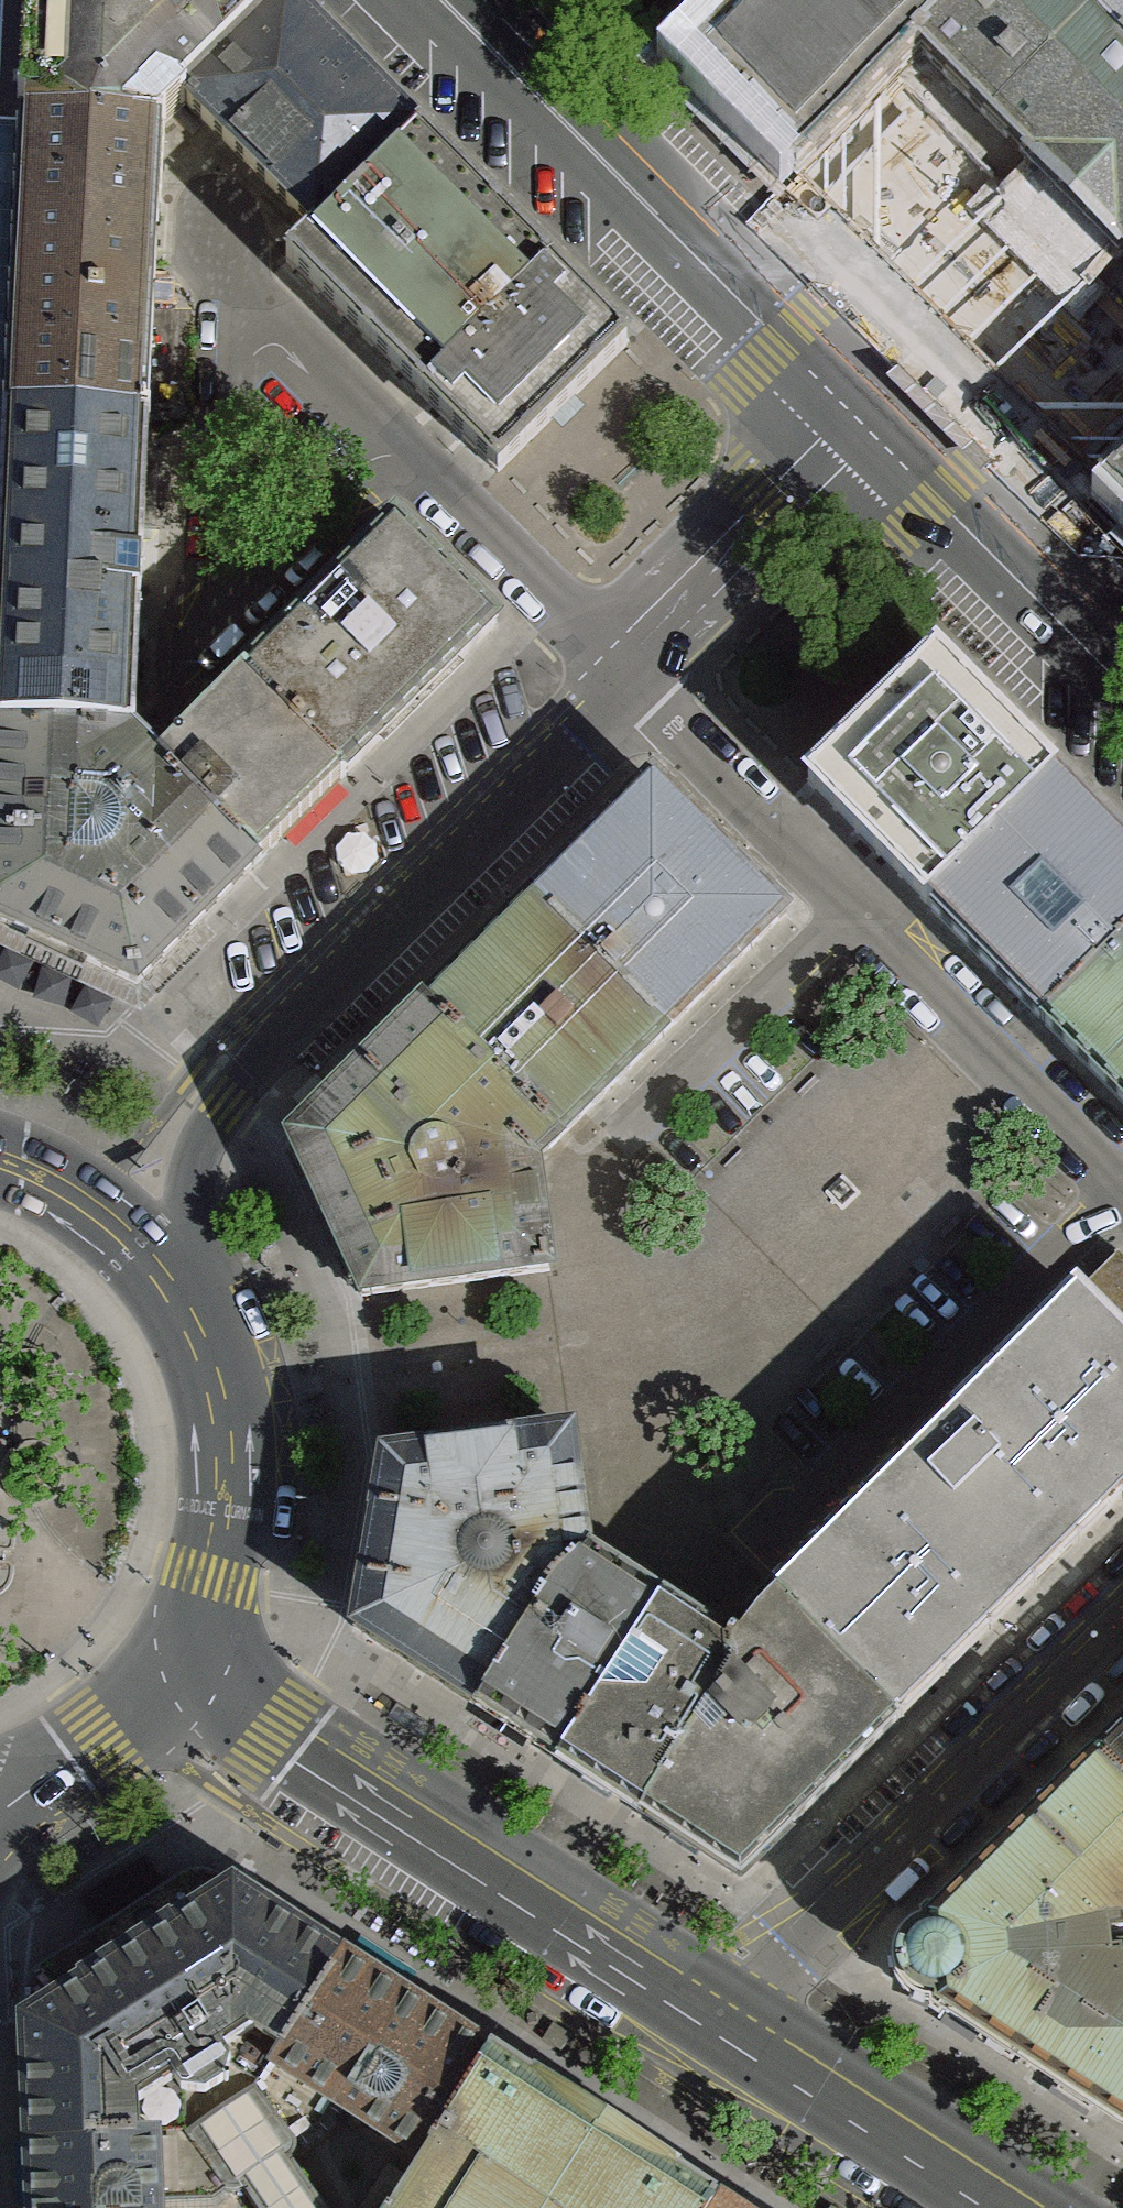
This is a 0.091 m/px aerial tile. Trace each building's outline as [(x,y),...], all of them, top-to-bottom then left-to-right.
[(284,6),(278,0),(0,0),(0,8),(0,126),(165,134),(188,103),(284,6)] [(687,60),(797,174),(881,92),(923,49),(1033,162),(1076,206),(1120,250),(1122,254),(1122,0),(749,0),(687,60)] [(188,103),(318,231),(414,133),(284,6),(188,103)] [(165,134),(0,126),(0,421),(152,426),(165,134)] [(318,231),(447,369),(552,269),(518,235),(414,133),(318,231)] [(587,302),(552,269),(447,369),(493,421),(545,370),(604,321),(587,302)] [(0,421),(0,735),(139,744),(152,426),(0,421)] [(1108,489),(1122,504),(1122,474),(1108,489)] [(390,530),(243,679),(351,784),(497,636),(442,582),(390,530)] [(951,626),(939,613),(869,682),(803,739),(891,838),(946,897),(1077,755),(951,626)] [(243,679),(160,763),(265,872),(313,823),(351,784),(243,679)] [(265,872),(160,763),(139,744),(0,735),(0,940),(60,964),(140,1000),(206,933),(265,872)] [(1068,1019),(1122,958),(1122,804),(1077,755),(946,897),(1068,1019)] [(537,907),(671,1039),(792,921),(718,847),(705,835),(657,788),(537,907)] [(483,956),(426,1009),(561,1146),(671,1039),(537,907),(483,956)] [(1068,1019),(1122,1072),(1122,958),(1068,1019)] [(561,1146),(426,1009),(284,1145),(328,1241),(362,1316),(565,1288),(539,1168),(561,1146)] [(783,1605),(896,1724),(1045,1576),(1122,1497),(1122,1271),(783,1605)] [(593,1570),(583,1442),(380,1464),(364,1546),(346,1637),(476,1723),(553,1594),(593,1570)] [(2,1594),(9,1586),(11,1579),(12,1571),(8,1564),(3,1563),(3,1553),(9,1553),(13,1548),(13,1539),(7,1527),(2,1522),(0,1521),(0,1596),(2,1594)] [(553,1594),(476,1723),(538,1763),(560,1778),(663,1616),(593,1570),(553,1594)] [(734,1665),(725,1658),(726,1693),(643,1833),(687,1861),(731,1889),(896,1724),(783,1605),(734,1665)] [(663,1616),(560,1778),(621,1818),(643,1833),(726,1693),(725,1658),(663,1616)] [(1122,1784),(1122,1731),(1096,1757),(1122,1784)] [(1122,2124),(1122,1955),(1111,1956),(1109,1933),(1122,1931),(1122,1784),(1096,1757),(1016,1837),(931,1921),(932,1930),(925,1931),(919,1935),(913,1940),(908,1945),(903,1957),(903,1966),(908,1978),(912,1985),(921,1990),(925,1992),(933,1994),(940,1995),(940,2005),(1034,2064),(1122,2124)] [(26,2017),(234,1888),(213,1875),(201,1873),(188,1876),(38,1972),(28,1983),(25,1997),(26,2017)] [(26,2017),(30,2138),(141,2132),(138,2094),(241,2027),(281,2051),(341,1957),(234,1888),(26,2017)] [(489,2053),(341,1957),(281,2051),(273,2063),(334,2102),(421,2159),(437,2134),(489,2053)] [(291,2156),(295,2148),(296,2140),(257,2087),(273,2063),(281,2051),(241,2027),(138,2094),(141,2132),(156,2131),(185,2131),(227,2187),(238,2190),(245,2187),(259,2207),(326,2207),(291,2156)] [(489,2053),(437,2134),(482,2163),(552,2207),(708,2207),(715,2199),(489,2053)] [(257,2087),(296,2140),(322,2123),(334,2102),(273,2063),(257,2087)] [(159,2200),(156,2131),(141,2132),(30,2138),(32,2207),(159,2207),(159,2200)] [(213,2198),(227,2187),(185,2131),(156,2131),(159,2200),(213,2198)] [(482,2163),(437,2134),(421,2159),(390,2207),(452,2207),(482,2163)] [(482,2163),(452,2207),(552,2207),(482,2163)] [(715,2199),(708,2207),(729,2207),(715,2199)]
